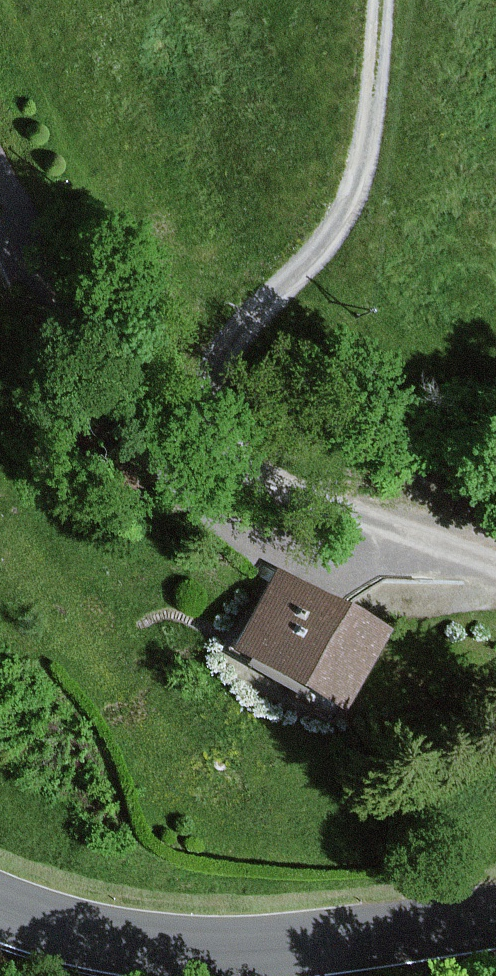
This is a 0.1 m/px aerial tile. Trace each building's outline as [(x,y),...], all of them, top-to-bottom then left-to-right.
[(381,633),(273,571),(230,647),(338,709),(381,633)]
